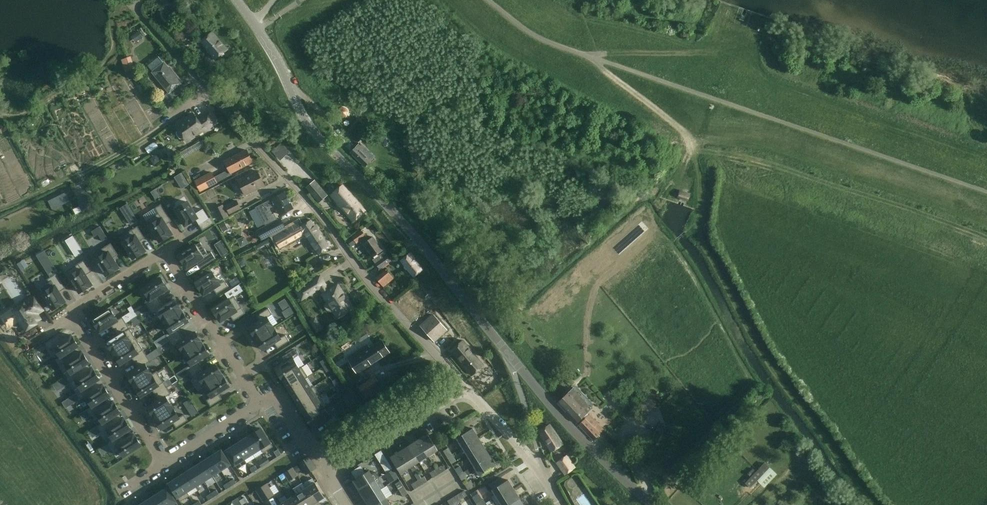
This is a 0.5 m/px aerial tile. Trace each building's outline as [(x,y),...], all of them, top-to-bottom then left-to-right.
[(143,27),(139,30),(144,37),(148,34),(143,27)] [(139,31),(131,36),(136,43),(143,37),(139,31)] [(200,41),(215,60),(228,50),(212,31),(200,41)] [(126,72),(135,68),(131,56),(122,60),(126,72)] [(164,96),(169,102),(180,93),(175,88),(182,82),(172,70),(171,70),(160,56),(147,66),(169,92),(164,96)] [(185,118),(175,125),(179,130),(177,132),(177,134),(180,138),(182,138),(190,133),(192,137),(194,137),(198,134),(198,133),(203,129),(204,131),(217,122),(210,112),(198,121),(193,114),(186,120),(185,118)] [(359,120),(347,132),(358,142),(370,130),(359,120)] [(383,135),(379,139),(388,148),(390,145),(391,147),(395,143),(389,137),(388,139),(383,135)] [(202,141),(180,153),(183,159),(205,146),(202,141)] [(281,141),(272,150),(283,160),(292,151),(281,141)] [(155,142),(145,148),(148,154),(158,147),(155,142)] [(357,145),(353,150),(351,153),(365,167),(373,158),(375,157),(367,149),(364,152),(357,145)] [(247,150),(238,155),(225,161),(231,173),(253,162),(247,150)] [(183,162),(183,161),(180,156),(176,158),(180,164),(181,167),(185,165),(183,162)] [(257,171),(248,175),(238,180),(245,195),(264,185),(257,171)] [(189,184),(182,173),(182,172),(174,177),(182,189),(189,184)] [(195,181),(200,191),(217,183),(212,172),(195,181)] [(306,187),(316,199),(325,192),(315,180),(306,187)] [(331,195),(353,222),(365,211),(343,185),(331,195)] [(688,200),(689,194),(680,191),(678,197),(688,200)] [(65,192),(48,201),(53,209),(70,201),(65,192)] [(275,198),(256,208),(251,210),(255,219),(260,216),(266,228),(258,232),(261,240),(285,227),(283,228),(279,220),(281,219),(280,218),(277,220),(274,213),(272,214),(269,208),(276,205),(281,215),(293,208),(285,192),(275,197),(275,198)] [(79,200),(77,201),(80,207),(82,211),(94,205),(93,204),(89,195),(79,200)] [(225,206),(229,213),(240,208),(237,201),(225,206)] [(195,214),(187,202),(175,209),(185,225),(189,223),(196,219),(199,224),(199,225),(203,231),(214,223),(211,217),(204,222),(198,212),(195,214)] [(127,203),(120,208),(125,216),(132,212),(127,203)] [(160,242),(168,236),(172,234),(166,224),(171,221),(161,204),(155,208),(158,213),(147,220),(160,242)] [(221,221),(229,216),(223,204),(214,208),(221,221)] [(243,218),(249,214),(247,209),(240,213),(243,218)] [(318,254),(321,252),(329,246),(311,220),(301,226),(298,222),(273,237),(280,248),(305,233),(318,254)] [(224,222),(219,225),(223,232),(228,229),(224,222)] [(105,225),(96,229),(102,242),(110,239),(105,225)] [(133,259),(142,253),(145,251),(139,241),(145,238),(137,226),(120,237),(133,259)] [(352,236),(352,237),(348,240),(351,246),(356,242),(357,243),(361,240),(373,257),(383,250),(373,237),(369,240),(362,229),(352,236)] [(245,236),(237,240),(241,248),(249,244),(245,236)] [(223,256),(230,252),(223,240),(215,244),(223,256)] [(189,250),(180,256),(187,267),(196,261),(200,268),(216,258),(211,252),(208,254),(200,242),(188,250),(189,250)] [(78,243),(70,248),(76,257),(83,252),(78,243)] [(107,275),(115,270),(119,268),(113,258),(118,255),(111,243),(101,249),(104,255),(96,259),(107,275)] [(391,261),(386,255),(384,251),(373,259),(376,263),(380,269),(391,261)] [(402,263),(414,277),(423,269),(410,253),(399,262),(401,264),(402,263)] [(244,257),(237,260),(240,268),(247,265),(244,257)] [(84,260),(66,271),(74,283),(74,282),(80,291),(91,284),(86,275),(91,272),(84,260)] [(386,269),(376,278),(383,287),(394,278),(386,269)] [(48,282),(40,287),(47,300),(48,299),(53,308),(64,301),(59,292),(66,288),(56,273),(50,277),(47,279),(48,282)] [(212,273),(197,282),(204,294),(213,288),(217,294),(228,286),(224,280),(219,284),(212,273)] [(344,294),(338,284),(328,291),(324,285),(325,284),(320,276),(296,292),(301,300),(311,293),(321,287),(324,293),(323,294),(328,301),(326,303),(325,305),(325,307),(328,310),(329,311),(332,311),(334,311),(338,318),(353,308),(347,299),(347,298),(344,294),(345,294),(344,294)] [(149,309),(160,301),(157,296),(168,289),(166,286),(161,278),(143,289),(150,299),(145,303),(149,309)] [(408,291),(402,296),(406,302),(412,297),(408,291)] [(223,303),(214,309),(221,320),(230,315),(234,321),(246,313),(234,295),(222,303),(223,303)] [(32,297),(8,313),(13,322),(19,318),(26,329),(36,323),(36,321),(40,319),(36,312),(41,309),(33,298),(32,297)] [(179,307),(175,300),(164,307),(160,301),(149,309),(152,314),(157,311),(164,322),(181,311),(181,310),(180,311),(178,307),(179,307)] [(144,303),(134,309),(138,315),(148,309),(144,303)] [(283,311),(282,312),(286,318),(294,313),(290,307),(283,311)] [(256,339),(274,328),(267,317),(272,314),(268,308),(257,315),(260,321),(249,328),(254,335),(255,334),(257,338),(256,339)] [(117,321),(110,310),(93,321),(98,329),(99,328),(101,331),(112,324),(115,330),(126,323),(122,318),(117,321)] [(183,315),(181,311),(182,311),(181,311),(164,322),(171,332),(165,335),(169,341),(181,334),(177,328),(188,321),(184,314),(183,315)] [(316,317),(309,321),(316,333),(323,329),(320,323),(316,317)] [(115,353),(136,339),(126,323),(115,330),(119,335),(107,342),(112,349),(115,353)] [(433,323),(425,331),(436,342),(444,335),(433,323)] [(280,338),(274,328),(256,339),(257,338),(260,342),(259,343),(263,350),(274,343),(278,348),(289,341),(285,335),(280,338)] [(366,329),(355,336),(360,343),(370,336),(366,329)] [(200,339),(195,332),(184,339),(181,334),(169,341),(173,347),(178,344),(185,354),(202,343),(201,343),(199,340),(200,339)] [(58,335),(45,343),(49,349),(52,347),(59,358),(68,352),(76,346),(78,346),(73,338),(72,339),(70,336),(61,341),(58,335)] [(136,362),(146,356),(136,339),(115,353),(118,357),(117,357),(121,364),(132,357),(136,362)] [(357,373),(381,358),(390,352),(382,340),(370,348),(368,344),(359,350),(347,358),(357,373)] [(462,362),(473,353),(462,340),(451,350),(462,362)] [(203,347),(201,344),(202,343),(185,354),(191,364),(186,368),(190,373),(201,366),(198,361),(209,354),(204,347),(203,347)] [(283,379),(299,368),(293,358),(298,355),(294,349),(283,356),(286,362),(275,369),(280,376),(281,375),(283,379)] [(59,358),(56,360),(66,376),(79,368),(87,363),(88,362),(84,355),(83,355),(81,352),(80,353),(72,358),(68,352),(59,358)] [(473,353),(462,362),(473,375),(484,366),(473,353)] [(135,385),(152,375),(145,364),(150,361),(146,356),(136,362),(139,368),(128,375),(132,382),(133,381),(135,385)] [(220,372),(216,365),(205,372),(201,366),(190,373),(194,379),(198,376),(205,386),(223,375),(222,375),(221,376),(219,372),(220,372)] [(289,389),(305,379),(308,377),(302,367),(299,368),(283,379),(282,379),(282,380),(283,379),(289,389)] [(79,368),(66,376),(71,383),(77,393),(89,385),(98,380),(99,379),(94,371),(93,372),(91,369),(83,375),(79,368)] [(158,385),(152,375),(135,385),(138,389),(137,390),(141,397),(152,390),(155,395),(167,388),(163,382),(158,385)] [(224,380),(222,376),(223,376),(223,375),(205,386),(212,397),(207,400),(210,406),(222,399),(218,393),(229,386),(225,379),(224,380)] [(358,387),(366,399),(383,389),(375,376),(358,387)] [(295,398),(311,388),(305,379),(289,389),(295,398)] [(89,385),(77,393),(81,399),(86,396),(92,406),(100,401),(109,395),(104,388),(103,389),(102,386),(101,386),(93,391),(89,385)] [(302,408),(317,398),(320,396),(314,386),(311,388),(295,398),(302,408)] [(156,417),(172,407),(165,397),(170,394),(167,388),(155,395),(159,401),(148,408),(152,414),(153,413),(156,417)] [(583,416),(584,417),(588,414),(587,413),(592,408),(582,398),(585,395),(581,391),(579,394),(573,388),(558,403),(576,422),(583,416)] [(652,400),(647,395),(633,408),(639,413),(652,400)] [(322,407),(317,398),(302,408),(307,417),(306,418),(308,418),(324,407),(323,406),(322,407)] [(92,406),(87,409),(91,416),(96,412),(103,423),(110,418),(120,412),(115,404),(114,405),(112,402),(103,408),(100,401),(92,406)] [(179,418),(172,407),(156,417),(159,422),(158,422),(162,429),(173,422),(176,427),(187,420),(184,415),(179,418)] [(330,417),(324,407),(308,418),(310,421),(309,422),(313,429),(324,422),(327,427),(339,420),(335,414),(330,417)] [(589,415),(588,414),(584,417),(585,419),(579,425),(593,440),(604,430),(590,415),(589,415)] [(103,423),(98,426),(102,432),(107,429),(113,439),(121,435),(121,434),(130,429),(125,421),(124,421),(123,419),(122,419),(114,424),(110,418),(103,423)] [(553,451),(563,444),(549,425),(539,432),(553,451)] [(457,438),(462,447),(478,437),(473,428),(457,438)] [(264,452),(273,447),(261,429),(253,434),(264,452)] [(264,452),(253,434),(244,440),(253,454),(261,449),(263,453),(264,452)] [(418,440),(428,456),(438,450),(428,434),(418,440)] [(113,439),(108,442),(112,448),(117,445),(124,456),(141,445),(136,437),(135,438),(133,435),(125,441),(121,435),(113,439)] [(478,437),(462,447),(468,457),(484,447),(478,437)] [(246,464),(247,463),(245,459),(253,454),(244,440),(235,445),(246,464)] [(409,446),(419,462),(428,456),(418,440),(409,446)] [(238,469),(246,464),(235,445),(226,451),(238,469)] [(400,451),(410,467),(413,472),(417,470),(414,465),(419,462),(409,446),(400,451)] [(474,466),(490,456),(484,447),(468,457),(474,465),(474,466)] [(443,451),(447,457),(452,454),(448,448),(443,451)] [(221,470),(230,464),(221,450),(212,456),(221,470)] [(381,450),(373,455),(376,460),(380,457),(381,459),(385,457),(381,450)] [(410,467),(400,451),(390,457),(400,473),(410,467)] [(456,460),(452,454),(447,457),(451,464),(456,460)] [(212,475),(221,470),(212,456),(204,462),(212,475)] [(474,465),(463,472),(464,472),(459,475),(463,482),(468,479),(466,477),(477,470),(480,475),(496,465),(490,456),(474,466),(474,465)] [(556,463),(565,475),(574,468),(566,456),(556,463)] [(309,457),(299,463),(306,474),(316,468),(309,457)] [(204,481),(212,475),(204,462),(195,467),(204,481)] [(388,462),(383,466),(387,472),(388,472),(393,469),(389,462),(388,462)] [(752,489),(758,482),(765,488),(777,474),(764,462),(745,483),(752,489)] [(436,469),(439,474),(446,470),(443,465),(436,469)] [(464,472),(463,472),(460,466),(455,469),(459,475),(464,472)] [(195,486),(204,481),(195,467),(186,472),(195,486)] [(293,467),(283,473),(288,481),(289,481),(298,475),(296,473),(293,468),(293,467)] [(388,472),(387,473),(392,482),(398,478),(397,475),(393,469),(388,472)] [(433,478),(439,474),(436,469),(430,473),(433,478)] [(353,480),(359,490),(375,480),(380,477),(376,472),(371,475),(369,470),(353,480)] [(189,496),(190,496),(187,491),(195,486),(186,472),(178,478),(189,496)] [(415,475),(418,480),(421,485),(427,481),(424,476),(422,478),(419,472),(415,475)] [(288,481),(283,473),(278,476),(283,484),(288,481)] [(180,502),(189,496),(178,478),(169,484),(180,502)] [(315,482),(312,478),(303,484),(306,488),(316,504),(321,504),(318,501),(324,497),(315,482)] [(494,501),(514,489),(508,480),(502,484),(498,478),(489,484),(495,495),(492,497),(494,501)] [(375,480),(359,490),(365,499),(381,489),(375,480)] [(414,489),(421,485),(418,480),(411,484),(414,489)] [(395,484),(399,490),(404,487),(400,481),(395,484)] [(465,486),(468,491),(474,487),(471,482),(465,486)] [(274,496),(267,484),(262,487),(269,499),(274,496)] [(269,499),(262,487),(257,490),(265,502),(269,499)] [(404,487),(399,490),(403,497),(408,493),(404,487)] [(176,502),(167,488),(158,494),(165,504),(171,504),(176,502)] [(296,494),(303,504),(316,504),(306,488),(296,494)] [(365,499),(368,504),(375,504),(386,498),(381,489),(365,499)] [(494,501),(497,504),(498,504),(501,503),(502,504),(508,504),(520,498),(514,489),(494,501)] [(460,493),(454,497),(457,502),(463,498),(467,495),(464,490),(460,493)] [(477,504),(489,504),(493,503),(491,500),(486,503),(484,499),(482,500),(477,491),(471,494),(476,504),(477,504)] [(158,494),(150,499),(153,504),(165,504),(158,494)] [(290,504),(303,504),(296,494),(287,500),(290,504)] [(281,503),(279,504),(290,504),(287,500),(285,496),(279,500),(281,503)] [(450,504),(459,504),(457,502),(454,497),(447,501),(450,504)]
